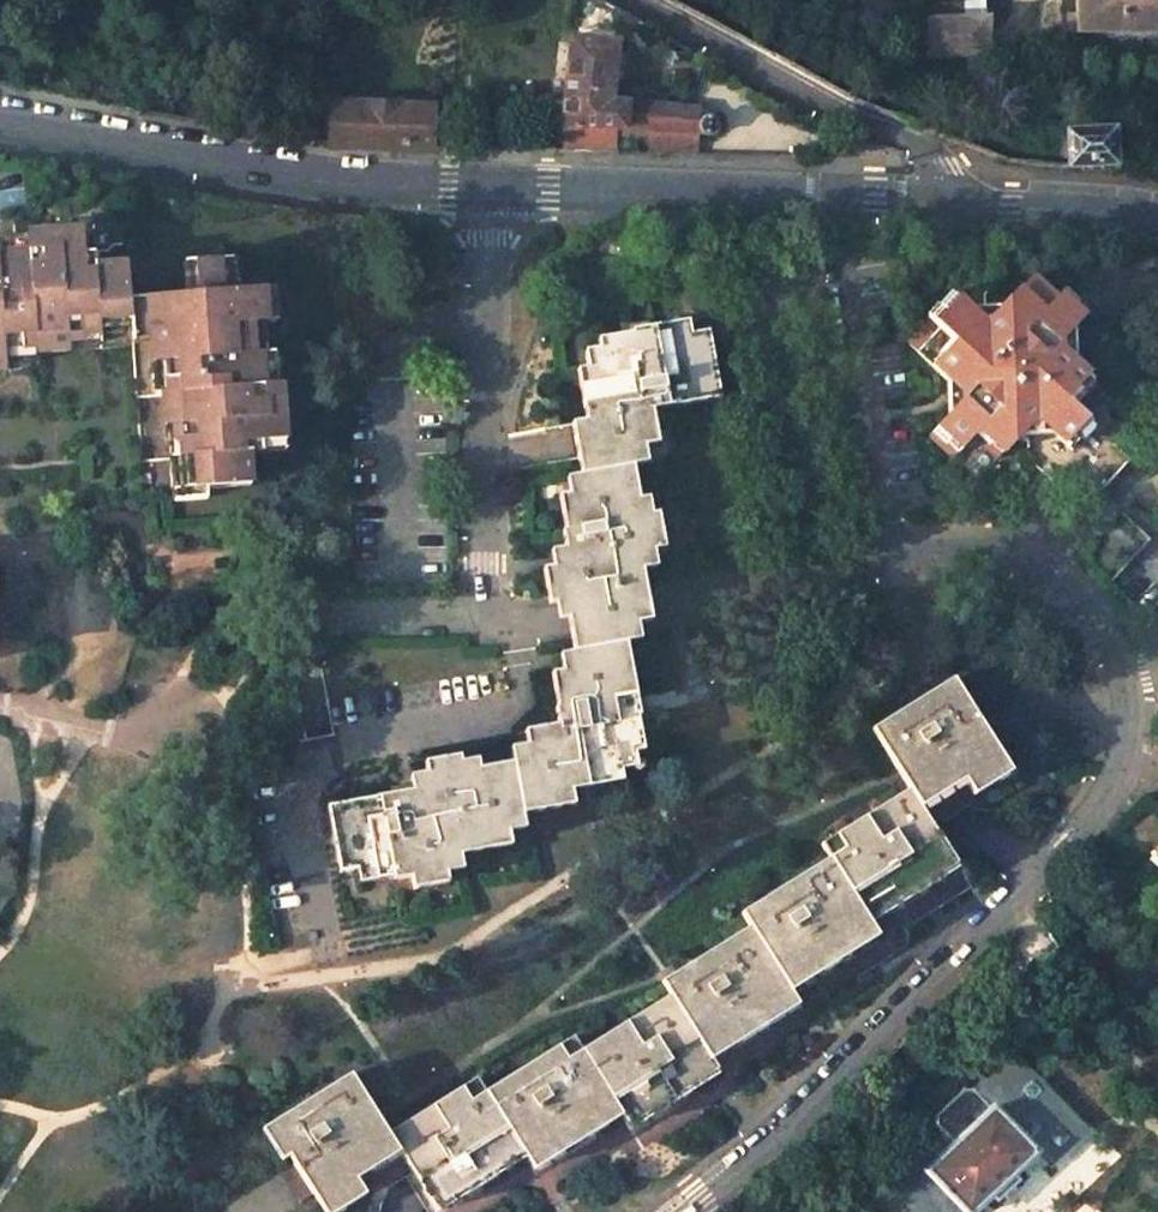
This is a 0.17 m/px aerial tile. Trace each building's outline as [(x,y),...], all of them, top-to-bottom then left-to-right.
[(1077,32),(1157,32),(1157,0),(1076,0),(1077,32)] [(988,18),(930,21),(929,54),(986,53),(988,18)] [(620,41),(573,37),(562,130),(571,129),(571,136),(584,136),(584,129),(625,128),(642,129),(642,139),(655,139),(655,153),(697,155),(697,132),(700,135),(702,137),(709,138),(712,136),(715,134),(717,130),(717,125),(715,122),(710,118),(706,118),(700,109),(629,102),(613,101),(620,41)] [(431,109),(333,106),(333,144),(429,148),(431,109)] [(616,152),(616,140),(642,139),(642,129),(625,128),(584,129),(584,136),(571,136),(568,137),(568,151),(616,152)] [(1112,132),(1065,135),(1068,167),(1114,164),(1112,132)] [(6,369),(4,348),(8,343),(19,343),(24,348),(36,347),(36,352),(69,350),(68,334),(72,329),(82,328),(88,333),(111,332),(117,326),(145,324),(146,331),(150,331),(153,363),(167,362),(172,366),(172,376),(167,382),(168,394),(163,394),(165,427),(181,426),(185,430),(186,440),(181,447),(182,470),(188,476),(189,490),(250,485),(248,453),(286,450),(281,385),(267,386),(263,383),(262,377),(260,354),(253,355),(253,344),(247,339),(246,328),(250,324),(274,322),(272,289),(235,292),(234,280),(218,281),(216,261),(184,263),(186,296),(129,300),(127,264),(95,267),(92,229),(27,234),(28,248),(25,253),(0,255),(0,370),(6,369)] [(1039,421),(1071,450),(1093,425),(1075,408),(1097,385),(1059,350),(1059,343),(1086,314),(1062,291),(1054,300),(1031,278),(989,322),(982,323),(953,295),(909,344),(962,392),(962,400),(930,434),(954,457),(974,435),(997,457),(1031,421),(1039,421)] [(688,319),(631,330),(631,333),(597,339),(602,365),(595,366),(576,369),(586,420),(572,423),(581,475),(633,465),(630,449),(658,443),(651,410),(720,397),(709,339),(692,342),(688,319)] [(633,465),(581,475),(584,492),(558,496),(569,564),(542,568),(549,604),(565,600),(568,619),(574,650),(626,641),(623,625),(651,620),(648,604),(639,553),(664,548),(658,513),(642,516),(633,465)] [(626,641),(574,650),(577,668),(551,673),(557,706),(555,706),(558,724),(524,730),(529,758),(513,761),(522,813),(574,804),(572,789),(623,780),(617,755),(643,750),(637,716),(639,715),(638,707),(626,641)] [(970,675),(990,708),(1011,695),(1003,681),(991,662),(970,675)] [(909,788),(914,797),(958,770),(968,786),(1006,763),(995,746),(977,717),(952,677),(871,728),(909,788)] [(429,787),(327,806),(336,857),(354,854),(359,882),(393,876),(392,870),(409,867),(413,889),(448,882),(444,857),(511,845),(506,816),(522,813),(513,761),(463,771),(459,755),(425,761),(429,787)] [(909,788),(820,843),(829,857),(864,913),(952,858),(933,827),(914,797),(909,788)] [(1157,866),(1157,847),(1156,845),(1147,855),(1157,866)] [(741,912),(749,925),(784,981),(872,926),(864,913),(829,857),(741,912)] [(749,925),(661,981),(669,994),(704,1050),(792,994),(784,981),(749,925)] [(669,994),(581,1050),(616,1105),(624,1117),(713,1063),(704,1050),(669,994)] [(573,1036),(485,1091),(520,1146),(528,1160),(616,1105),(581,1050),(573,1036)] [(974,1092),(972,1091),(963,1088),(936,1114),(936,1125),(954,1143),(944,1152),(924,1171),(925,1172),(963,1211),(974,1211),(1037,1153),(1048,1166),(1086,1131),(1013,1055),(974,1092)] [(313,1193),(323,1208),(360,1184),(350,1169),(394,1141),(388,1131),(351,1072),(270,1124),(295,1163),(313,1193)] [(476,1078),(388,1131),(394,1141),(412,1171),(432,1201),(520,1146),(485,1091),(476,1078)] [(903,1193),(904,1194),(905,1201),(903,1202),(913,1211),(963,1211),(925,1172),(903,1193)]
